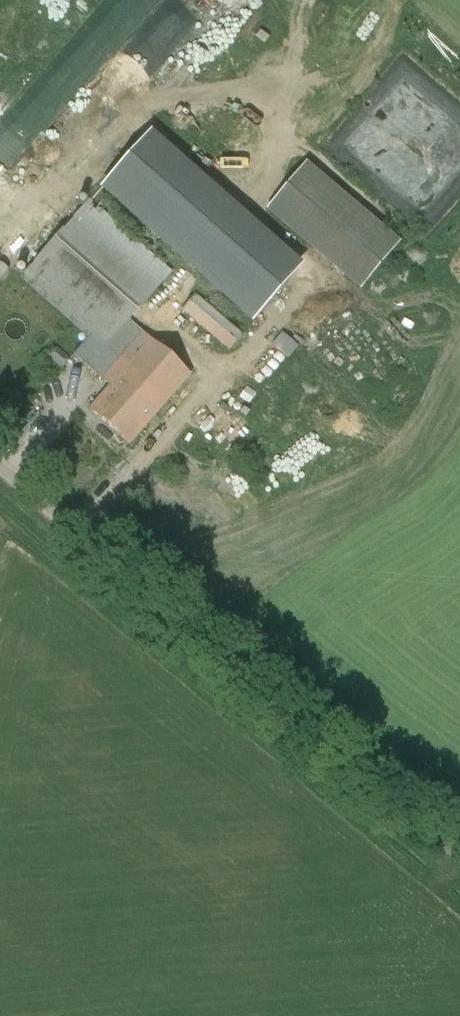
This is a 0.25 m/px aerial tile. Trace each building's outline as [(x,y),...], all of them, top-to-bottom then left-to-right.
[(222,15),(238,0),(207,0),(222,15)] [(104,188),(194,267),(254,320),(295,272),(145,140),(104,188)] [(263,206),(355,285),(393,240),(302,161),(263,206)] [(88,339),(102,352),(103,353),(130,322),(174,274),(90,201),(20,280),(88,339)] [(229,352),(241,337),(194,297),(182,312),(229,352)] [(130,322),(103,353),(102,352),(88,339),(74,355),(110,387),(90,410),(130,445),(191,375),(130,322)] [(293,357),(303,345),(286,330),(275,342),(293,357)]
